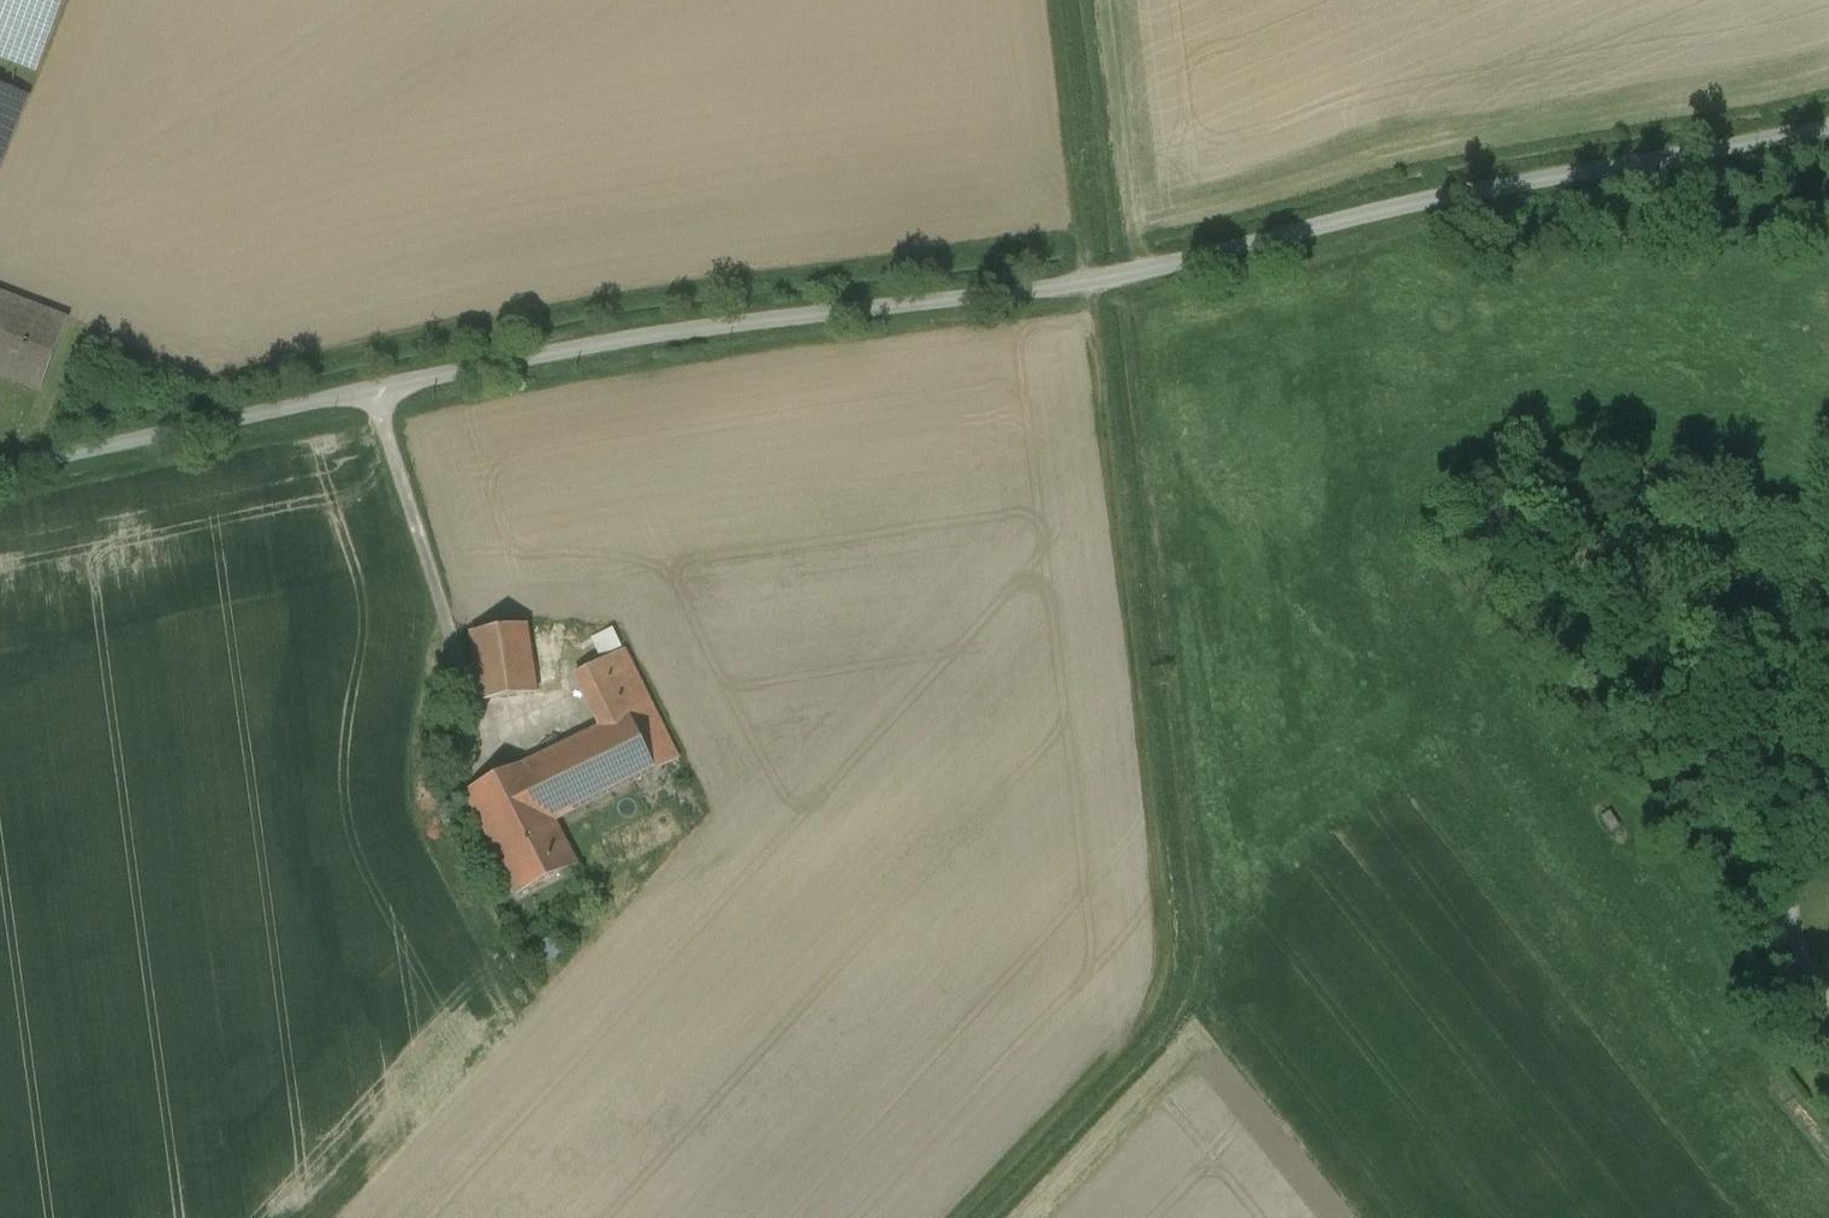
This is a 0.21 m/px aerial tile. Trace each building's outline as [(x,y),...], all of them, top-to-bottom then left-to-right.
[(37,70),(65,0),(0,0),(0,55),(37,70)] [(27,95),(0,85),(0,163),(27,95)] [(41,390),(68,321),(0,295),(0,374),(41,390)] [(552,621),(472,633),(483,703),(563,691),(552,621)] [(498,852),(555,822),(678,761),(624,651),(576,675),(602,727),(468,792),(498,852)] [(555,822),(498,852),(519,895),(577,866),(555,822)]
